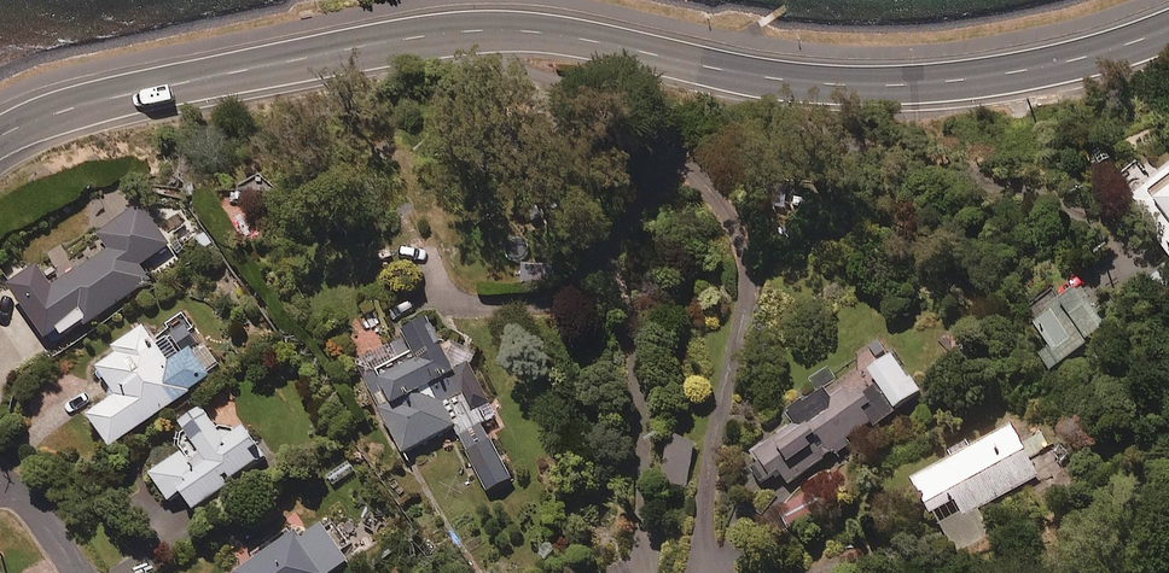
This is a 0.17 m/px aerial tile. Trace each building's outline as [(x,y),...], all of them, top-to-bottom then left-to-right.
[(1127,208),(1168,258),(1168,173),(1127,208)] [(52,297),(28,313),(51,345),(84,322),(90,330),(154,285),(143,270),(173,249),(144,208),(102,237),(113,253),(71,283),(57,263),(38,277),(52,297)] [(1060,309),(1052,297),(1025,315),(1049,351),(1040,358),(1052,376),(1106,339),(1077,297),(1060,309)] [(438,325),(359,365),(406,457),(455,432),(488,496),(515,483),(481,415),(484,414),(482,411),(492,406),(459,342),(450,347),(438,325)] [(184,361),(165,335),(155,342),(148,331),(118,354),(122,359),(102,374),(121,401),(93,422),(116,453),(214,380),(194,354),(184,361)] [(874,382),(895,411),(921,393),(895,357),(870,375),(874,382)] [(895,415),(874,385),(862,394),(858,389),(845,398),(834,406),(825,394),(786,423),(789,427),(750,454),(770,482),(784,472),(791,482),(833,452),(837,458),(852,447),(848,441),(870,425),(874,430),(895,415)] [(203,407),(181,423),(189,435),(179,442),(186,453),(152,477),(172,505),(185,496),(199,516),(272,465),(248,431),(241,435),(220,430),(203,407)] [(1037,480),(1012,433),(913,488),(931,520),(934,518),(954,554),(983,538),(971,516),(1037,480)] [(696,442),(673,437),(664,483),(687,487),(696,442)] [(325,480),(332,492),(360,474),(353,462),(325,480)] [(824,516),(815,494),(777,510),(786,532),(824,516)] [(290,527),(255,553),(262,562),(247,572),(341,572),(352,565),(324,527),(303,544),(290,527)]
